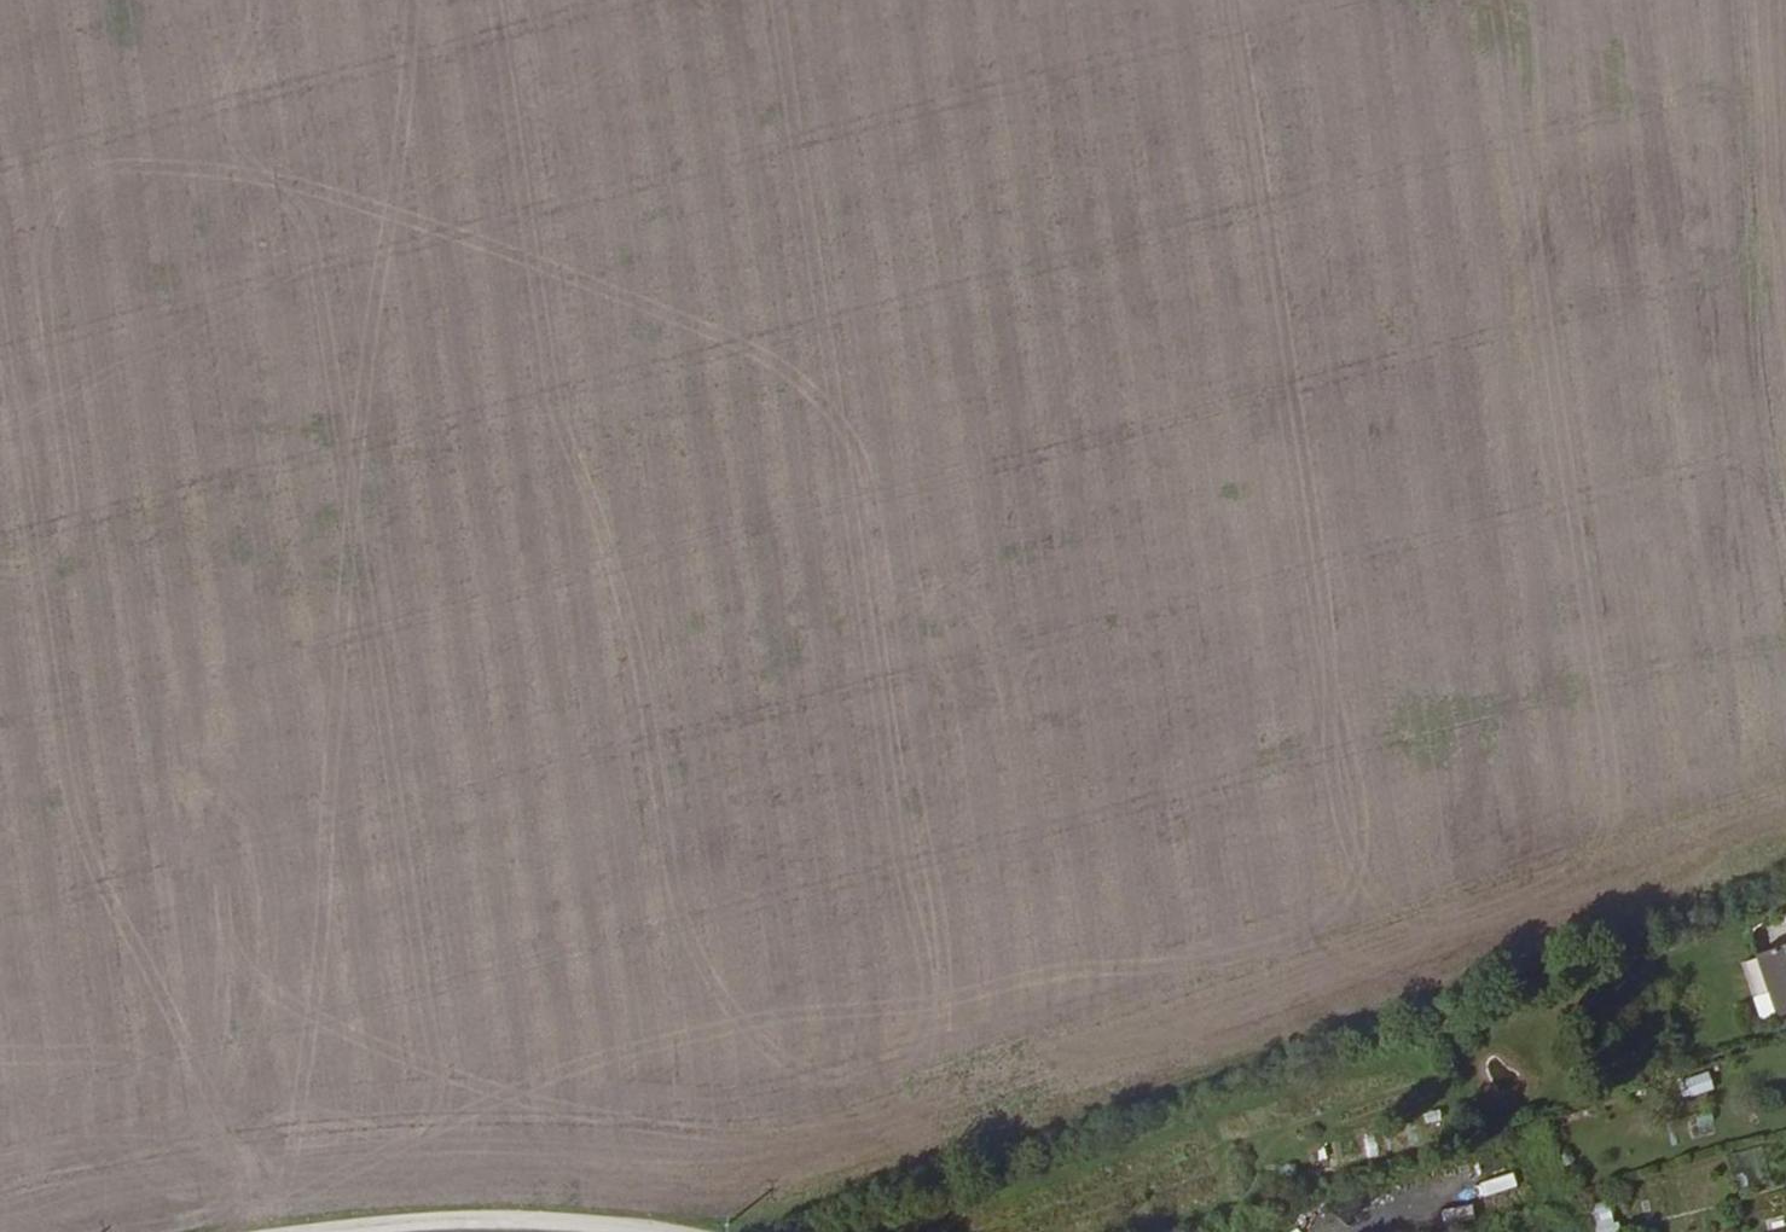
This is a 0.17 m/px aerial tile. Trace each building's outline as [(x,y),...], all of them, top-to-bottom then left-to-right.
[(1752,953),(1776,1018),(1785,1014),(1785,941),(1752,953)] [(1686,1095),(1716,1090),(1712,1073),(1683,1079),(1686,1095)] [(1610,1201),(1589,1206),(1596,1231),(1619,1231),(1610,1201)]
